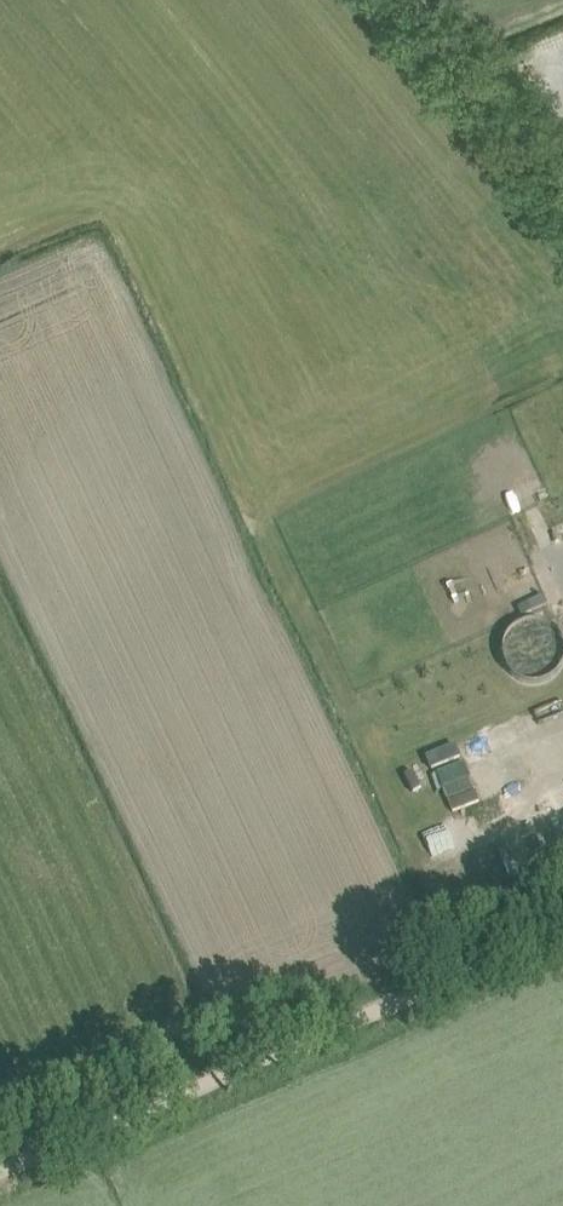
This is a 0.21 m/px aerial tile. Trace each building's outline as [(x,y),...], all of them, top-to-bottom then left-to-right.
[(425,750),(439,807),(469,799),(454,742),(425,750)]
